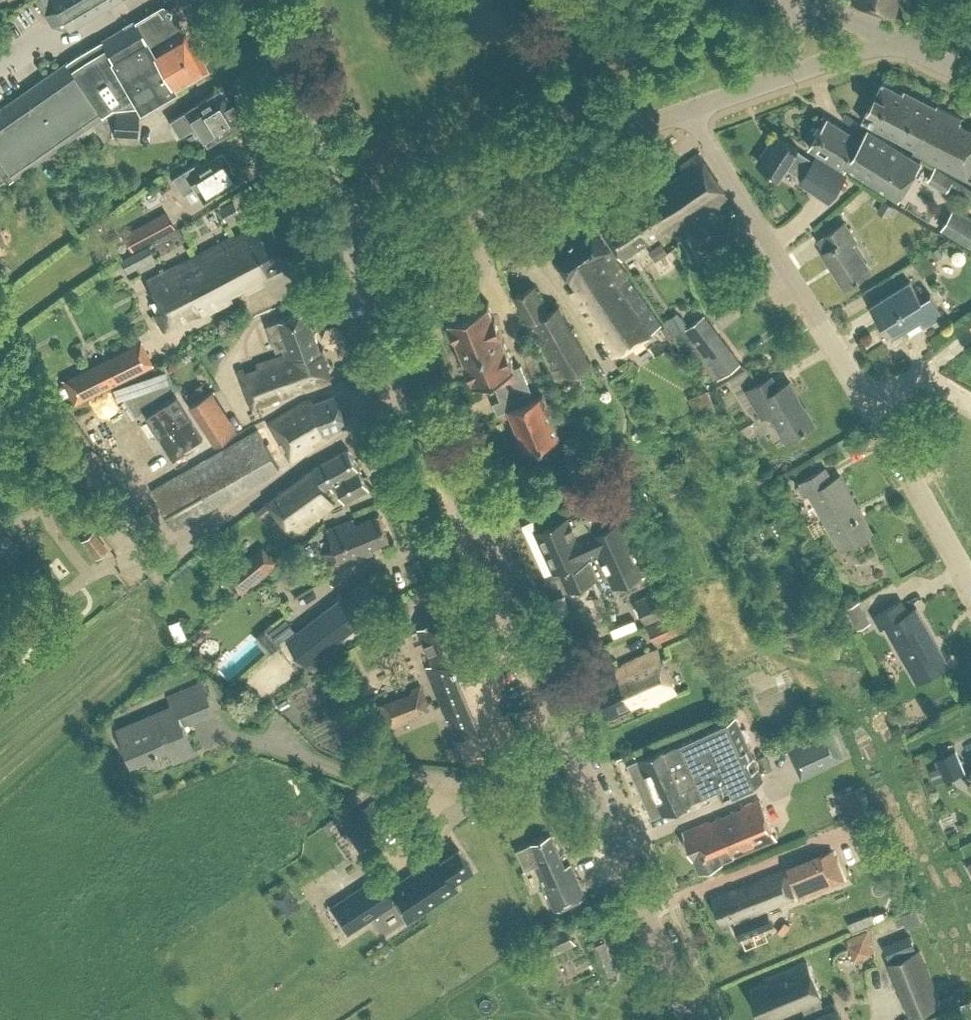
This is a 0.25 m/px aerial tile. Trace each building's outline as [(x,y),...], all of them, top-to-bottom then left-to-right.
[(51,24),(63,17),(66,22),(103,0),(37,0),(51,24)] [(894,13),(898,0),(854,0),(894,13)] [(112,106),(138,103),(140,107),(206,69),(208,68),(184,28),(172,11),(161,9),(152,14),(137,23),(136,23),(70,66),(69,66),(0,116),(0,184),(112,106)] [(863,119),(916,146),(914,151),(970,180),(970,127),(961,122),(963,116),(938,103),(937,106),(904,89),(903,91),(884,81),(863,119)] [(208,142),(243,121),(221,86),(186,108),(170,118),(179,133),(196,123),(208,142)] [(114,108),(112,132),(136,134),(137,110),(114,108)] [(845,110),(842,116),(851,121),(854,116),(845,110)] [(862,139),(846,129),(847,127),(828,115),(810,144),(846,167),(848,164),(898,196),(920,161),(869,128),(862,139)] [(777,134),(758,162),(779,175),(786,165),(802,176),(799,180),(829,200),(846,174),(816,154),(813,159),(797,148),(798,146),(795,143),(794,145),(777,134)] [(239,176),(223,151),(202,164),(199,160),(173,175),(183,192),(195,185),(203,199),(239,176)] [(728,194),(699,152),(681,164),(684,173),(674,180),(669,172),(637,193),(639,195),(600,221),(623,256),(667,227),(670,232),(728,194)] [(936,165),(931,172),(942,179),(949,184),(950,182),(954,176),(936,165)] [(197,194),(166,207),(172,221),(203,208),(197,194)] [(888,215),(894,205),(883,199),(877,209),(888,215)] [(225,218),(239,211),(233,200),(219,207),(225,218)] [(970,244),(970,218),(953,207),(941,227),(970,244)] [(166,209),(122,233),(131,249),(175,226),(166,209)] [(260,219),(198,252),(223,302),(231,297),(228,292),(242,285),(244,290),(268,278),(265,273),(289,260),(269,223),(263,226),(260,219)] [(845,285),(870,269),(848,234),(852,231),(845,220),(823,234),(830,244),(822,249),(845,285)] [(613,282),(629,272),(598,224),(552,253),(567,276),(573,273),(580,285),(572,290),(582,305),(614,284),(613,282)] [(661,240),(654,245),(661,256),(668,251),(661,240)] [(147,244),(120,258),(126,269),(136,264),(137,266),(154,257),(147,244)] [(939,245),(930,250),(935,258),(943,253),(939,245)] [(161,329),(180,319),(191,314),(193,317),(223,302),(198,252),(157,273),(146,278),(161,309),(153,313),(161,329)] [(662,322),(629,272),(613,282),(614,284),(582,305),(614,354),(662,322)] [(911,278),(870,303),(882,322),(887,319),(895,334),(922,318),(926,324),(944,313),(931,291),(921,296),(911,278)] [(549,310),(535,284),(517,293),(559,377),(589,362),(586,351),(561,304),(549,310)] [(485,389),(496,384),(506,407),(510,406),(509,407),(526,449),(560,435),(543,393),(530,398),(527,390),(532,388),(521,362),(515,365),(489,300),(448,317),(475,382),(481,380),(485,389)] [(331,379),(306,309),(266,322),(276,347),(283,345),(285,351),(257,362),(258,366),(246,371),(244,366),(238,369),(252,406),(331,379)] [(741,361),(705,312),(688,325),(679,310),(666,317),(675,333),(684,329),(719,378),(741,361)] [(133,343),(63,378),(75,402),(145,368),(133,343)] [(773,375),(747,390),(762,417),(770,412),(786,439),(816,422),(806,405),(805,405),(791,380),(779,387),(773,375)] [(689,399),(697,417),(716,408),(708,390),(689,399)] [(347,423),(336,392),(313,401),(312,397),(303,400),(269,420),(292,458),(315,444),(313,437),(322,432),(347,423)] [(153,487),(175,527),(281,466),(258,426),(153,487)] [(600,466),(616,460),(608,440),(592,446),(600,466)] [(314,467),(292,483),(309,507),(314,503),(320,512),(335,501),(325,485),(330,481),(333,487),(338,485),(345,498),(369,485),(349,447),(315,468),(314,467)] [(826,466),(800,481),(799,479),(796,481),(797,484),(798,483),(805,494),(810,491),(842,547),(873,529),(840,473),(832,478),(826,466)] [(309,507),(292,483),(270,499),(294,532),(320,512),(314,503),(309,507)] [(554,570),(555,570),(564,590),(596,576),(587,555),(600,550),(609,570),(614,583),(636,573),(641,584),(652,579),(647,568),(648,568),(642,554),(615,494),(536,529),(554,570)] [(390,537),(379,511),(356,521),(354,515),(327,526),(335,546),(324,550),(331,568),(374,550),(371,545),(390,537)] [(775,516),(767,521),(776,534),(784,529),(775,516)] [(92,530),(83,537),(97,555),(98,554),(106,548),(92,530)] [(226,577),(241,594),(278,563),(263,546),(226,577)] [(287,636),(310,666),(338,645),(335,640),(387,601),(368,575),(287,636)] [(637,599),(646,620),(675,607),(665,586),(637,599)] [(828,597),(828,609),(839,609),(840,597),(828,597)] [(859,598),(846,606),(858,627),(871,619),(859,598)] [(902,598),(876,613),(875,611),(872,613),(873,616),(875,615),(881,626),(886,624),(918,679),(949,662),(916,606),(909,610),(902,598)] [(649,623),(657,640),(687,626),(679,608),(649,623)] [(429,664),(437,686),(490,665),(488,659),(480,660),(459,609),(420,624),(434,662),(429,664)] [(646,705),(678,690),(659,649),(614,669),(617,674),(596,684),(609,713),(643,698),(646,705)] [(490,665),(437,686),(449,717),(451,717),(463,747),(514,730),(507,711),(503,712),(497,697),(501,693),(490,665)] [(413,689),(381,702),(392,726),(410,718),(409,716),(430,707),(421,682),(412,686),(413,689)] [(197,750),(184,722),(216,708),(206,684),(174,698),(176,702),(117,727),(132,762),(169,746),(175,759),(197,750)] [(671,743),(639,757),(652,787),(653,788),(656,797),(657,798),(663,812),(695,798),(694,794),(717,784),(728,779),(729,781),(733,792),(763,778),(757,766),(753,768),(747,756),(752,754),(736,717),(672,745),(671,743)] [(786,742),(799,772),(826,761),(851,750),(838,719),(786,742)] [(938,756),(946,777),(964,771),(956,749),(938,756)] [(766,751),(758,755),(761,762),(769,758),(766,751)] [(847,815),(867,806),(857,784),(837,793),(847,815)] [(379,797),(346,819),(350,826),(347,828),(360,847),(396,823),(382,803),(379,797)] [(726,836),(734,855),(776,837),(773,830),(760,799),(752,802),(726,813),(734,832),(726,836)] [(734,832),(726,813),(683,831),(700,871),(735,857),(734,855),(726,836),(734,832)] [(567,865),(552,833),(518,848),(527,868),(536,863),(557,909),(587,895),(572,863),(567,865)] [(475,869),(461,848),(442,860),(439,855),(395,884),(396,885),(391,888),(381,873),(333,905),(349,931),(370,918),(367,913),(400,891),(417,916),(460,888),(456,882),(475,869)] [(800,894),(812,890),(844,878),(833,849),(789,864),(800,894)] [(769,875),(718,895),(713,897),(723,920),(757,907),(758,910),(795,896),(784,869),(769,875)] [(275,895),(287,914),(297,907),(285,888),(275,895)] [(907,926),(921,921),(916,906),(902,912),(907,926)] [(849,921),(851,928),(875,919),(872,912),(849,921)] [(550,954),(576,942),(568,923),(541,935),(550,954)] [(854,959),(871,952),(871,950),(874,949),(872,942),(874,941),(869,927),(846,936),(848,942),(854,959)] [(889,956),(914,947),(910,934),(885,944),(889,956)] [(919,948),(889,960),(903,995),(933,983),(919,948)] [(790,967),(804,1002),(810,1017),(803,1019),(844,1019),(837,1000),(824,1006),(820,996),(822,995),(808,959),(790,967)] [(618,970),(614,961),(605,965),(609,974),(618,970)] [(763,1019),(804,1002),(790,967),(767,976),(768,980),(750,987),(763,1019)] [(955,990),(944,995),(949,1007),(960,1002),(955,990)]
